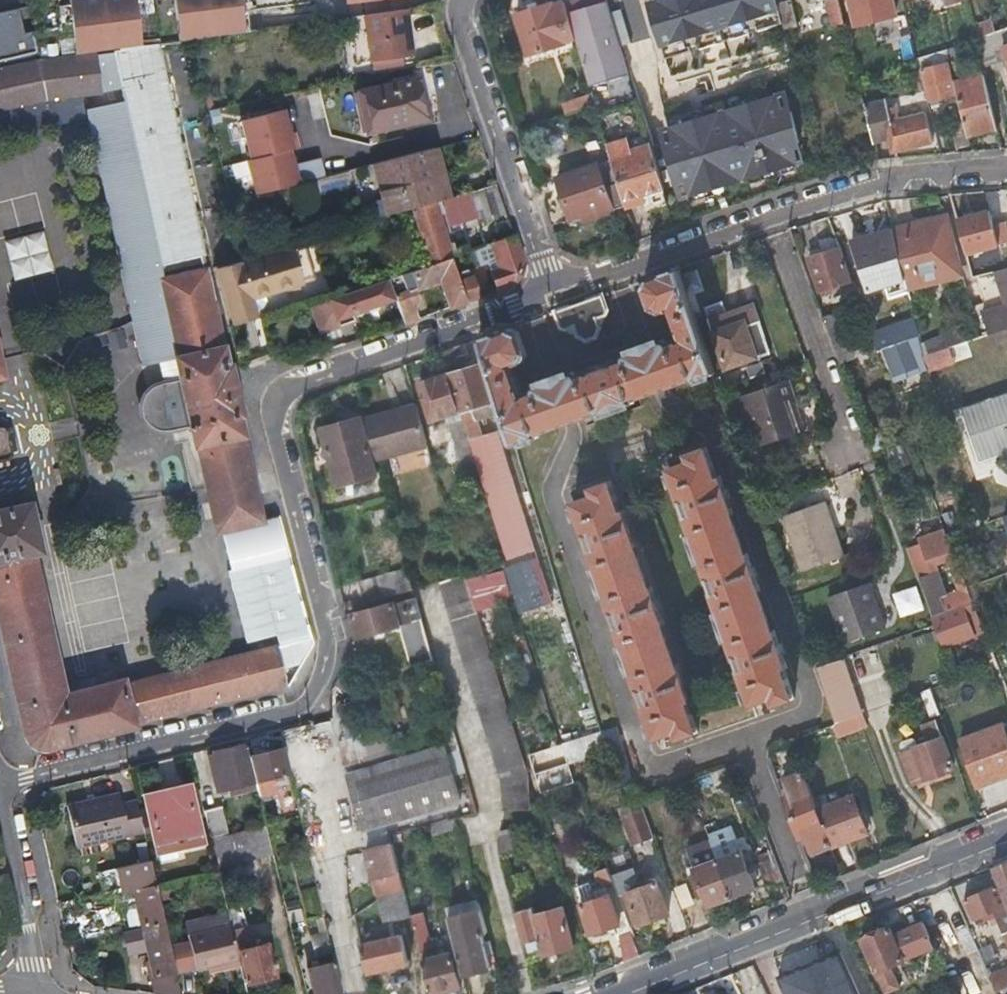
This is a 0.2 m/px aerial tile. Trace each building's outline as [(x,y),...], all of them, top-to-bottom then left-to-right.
[(73,53),(139,47),(134,0),(67,0),(73,53)] [(177,43),(244,32),(240,0),(173,0),(177,43)] [(564,5),(563,0),(560,0),(514,15),(526,54),(575,39),(564,5)] [(564,5),(575,39),(589,87),(628,75),(606,0),(580,0),(564,5)] [(675,0),(670,0),(649,6),(658,38),(684,30),(675,0)] [(783,22),(779,5),(777,0),(675,0),(684,30),(658,38),(666,63),(695,54),(694,49),(783,22)] [(809,4),(824,0),(830,22),(842,19),(838,0),(808,0),(809,4)] [(850,4),(855,25),(896,15),(893,0),(849,0),(850,4)] [(786,33),(792,31),(797,30),(791,2),(779,5),(783,22),(786,33)] [(21,6),(33,58),(43,56),(34,3),(21,6)] [(33,58),(21,6),(0,11),(0,66),(33,58)] [(359,62),(371,60),(372,68),(413,61),(405,9),(353,17),(359,62)] [(976,35),(978,41),(1006,32),(1006,20),(974,29),(976,35)] [(158,382),(155,383),(152,384),(146,387),(142,392),(140,395),(138,401),(138,407),(138,413),(140,416),(141,419),(143,422),(147,426),(150,428),(152,430),(158,432),(161,432),(168,432),(189,428),(192,445),(195,445),(205,489),(215,533),(258,523),(249,480),(235,418),(239,417),(236,403),(239,402),(235,384),(232,385),(229,369),(225,370),(200,256),(203,256),(159,45),(139,47),(73,53),(43,56),(33,58),(0,66),(0,118),(6,126),(68,94),(100,91),(119,85),(122,98),(84,106),(136,364),(174,357),(179,377),(158,382)] [(947,50),(949,58),(964,53),(961,46),(947,50)] [(918,67),(949,58),(947,50),(916,59),(918,67)] [(933,111),(938,109),(943,108),(941,102),(956,98),(948,65),(923,72),(933,111)] [(954,80),(964,121),(969,138),(997,131),(981,72),(954,80)] [(368,134),(386,130),(404,126),(404,124),(427,118),(419,81),(360,94),(368,134)] [(591,93),(594,104),(596,110),(607,107),(601,88),(590,91),(591,93)] [(79,93),(68,94),(6,126),(0,118),(0,133),(84,116),(79,93)] [(566,114),(594,104),(591,93),(562,103),(566,114)] [(688,198),(800,165),(794,146),(801,144),(794,113),(786,115),(780,95),(668,128),(674,148),(665,150),(674,181),(683,179),(688,198)] [(932,145),(929,131),(926,118),(900,124),(896,110),(888,112),(885,103),(863,108),(872,143),(893,138),(897,154),(932,145)] [(256,196),(304,185),(286,109),(239,120),(256,196)] [(624,205),(624,206),(625,206),(641,201),(644,213),(667,206),(661,190),(663,189),(646,134),(606,145),(611,160),(624,205)] [(389,218),(409,212),(449,199),(434,149),(373,165),(389,218)] [(323,159),(300,161),(302,180),(324,178),(323,159)] [(584,218),(624,205),(611,160),(589,167),(557,178),(571,217),(583,213),(584,218)] [(449,257),(488,243),(513,234),(496,184),(449,199),(409,212),(427,266),(449,257)] [(1004,245),(1006,244),(1006,235),(1004,223),(992,227),(988,214),(959,222),(968,257),(1000,247),(999,247),(1004,245)] [(946,215),(892,229),(906,281),(908,290),(949,279),(945,264),(958,260),(946,215)] [(906,281),(892,229),(850,240),(870,291),(906,281)] [(11,279),(51,274),(47,234),(6,238),(11,279)] [(513,234),(488,243),(497,269),(489,272),(495,291),(513,285),(523,263),(513,234)] [(840,246),(823,252),(807,258),(819,289),(823,288),(851,278),(840,246)] [(313,279),(303,248),(250,264),(249,261),(217,270),(230,318),(251,312),(247,299),(313,279)] [(458,283),(449,257),(427,266),(387,280),(394,300),(402,324),(416,319),(413,308),(417,306),(418,303),(414,290),(438,282),(447,308),(464,302),(458,283)] [(325,274),(335,300),(363,289),(355,264),(325,274)] [(532,388),(531,390),(531,392),(532,394),(520,399),(510,367),(523,363),(526,356),(517,331),(511,328),(496,333),(495,331),(479,337),(513,446),(537,437),(536,433),(595,412),(596,414),(633,400),(632,397),(692,376),(693,378),(713,370),(678,268),(659,275),(659,276),(645,281),(641,287),(649,310),(658,315),(670,311),(680,339),(667,344),(663,339),(624,354),(624,359),(613,362),(611,360),(610,358),(589,366),(591,371),(577,376),(573,373),(532,388)] [(1005,270),(995,273),(1006,306),(982,314),(989,335),(1006,328),(1006,270),(1005,270)] [(825,292),(853,283),(851,278),(823,288),(825,292)] [(470,279),(458,283),(464,302),(476,298),(470,279)] [(352,314),(394,300),(387,280),(363,289),(335,300),(329,302),(338,326),(354,320),(352,314)] [(585,341),(589,339),(593,338),(595,337),(597,327),(594,316),(602,313),(605,307),(601,295),(555,312),(559,326),(564,327),(573,325),(576,334),(585,341)] [(318,332),(338,326),(329,302),(310,309),(318,332)] [(751,304),(737,308),(724,313),(725,317),(710,322),(725,366),(757,355),(746,325),(757,321),(751,304)] [(825,318),(833,340),(840,361),(853,357),(838,314),(825,318)] [(768,351),(757,321),(746,325),(757,355),(768,351)] [(921,336),(919,329),(916,321),(873,334),(878,349),(921,336)] [(939,353),(938,350),(937,346),(935,340),(923,344),(927,357),(939,353)] [(928,371),(918,341),(881,353),(893,385),(928,371)] [(461,417),(475,461),(481,485),(493,481),(475,418),(494,413),(480,366),(461,371),(454,346),(441,350),(448,372),(450,372),(462,410),(459,411),(461,417)] [(939,353),(927,357),(931,371),(955,363),(950,349),(939,353)] [(431,419),(459,411),(448,372),(424,379),(418,359),(406,363),(412,385),(421,382),(431,419)] [(448,372),(459,411),(462,410),(450,372),(448,372)] [(759,445),(776,438),(793,433),(793,432),(780,397),(790,393),(791,393),(785,376),(741,392),(759,445)] [(803,428),(790,393),(780,397),(793,432),(803,428)] [(973,436),(982,460),(1006,450),(1006,396),(964,412),(973,436)] [(366,416),(372,436),(377,457),(428,444),(416,401),(366,416)] [(335,484),(356,479),(376,473),(362,415),(321,427),(335,484)] [(461,465),(475,461),(461,417),(449,421),(461,465)] [(5,466),(4,461),(8,455),(3,430),(0,428),(0,467),(5,466)] [(872,453),(878,451),(884,449),(880,439),(868,443),(872,453)] [(786,671),(779,651),(772,632),(769,633),(754,591),(758,589),(744,551),(741,552),(728,514),(731,513),(718,474),(715,475),(705,448),(684,455),(687,463),(668,470),(749,706),(770,699),(773,707),(792,700),(782,672),(786,671)] [(658,624),(660,624),(661,623),(649,586),(645,587),(632,548),(635,546),(622,509),(619,510),(608,481),(585,489),(587,496),(567,504),(649,742),(669,734),(671,742),(696,732),(687,704),(689,703),(676,663),(672,664),(658,624)] [(505,566),(514,563),(523,560),(503,494),(486,499),(505,566)] [(784,516),(794,543),(804,570),(844,556),(824,501),(784,516)] [(17,709),(22,734),(24,739),(28,743),(32,746),(35,747),(40,748),(287,687),(283,669),(293,667),(288,647),(122,688),(121,684),(61,698),(28,552),(30,552),(32,551),(34,549),(35,548),(36,546),(36,543),(28,507),(26,505),(24,504),(21,503),(0,508),(0,635),(17,709)] [(298,591),(282,532),(259,538),(275,597),(298,591)] [(919,578),(946,645),(973,634),(971,629),(977,627),(964,596),(971,594),(959,563),(919,578)] [(405,565),(391,571),(398,592),(410,587),(405,565)] [(365,603),(398,592),(391,571),(358,582),(365,603)] [(505,781),(506,798),(508,814),(532,812),(528,769),(464,574),(439,580),(505,781)] [(828,597),(836,619),(844,641),(884,627),(868,582),(828,597)] [(357,637),(379,630),(402,623),(404,628),(410,626),(409,623),(420,619),(413,594),(351,616),(357,637)] [(423,632),(415,634),(407,636),(412,650),(428,646),(423,632)] [(833,723),(857,714),(862,712),(844,659),(815,669),(833,723)] [(861,725),(857,714),(833,723),(836,734),(861,725)] [(921,742),(911,746),(901,749),(913,781),(953,766),(935,717),(918,723),(923,736),(919,737),(921,742)] [(451,726),(365,753),(365,757),(451,727),(451,726)] [(971,765),(980,788),(1006,777),(1006,732),(1005,726),(963,742),(971,765)] [(342,760),(353,793),(363,827),(458,797),(443,750),(457,746),(451,727),(365,757),(365,753),(342,760)] [(617,782),(623,780),(629,778),(613,727),(601,731),(617,782)] [(239,746),(224,750),(209,754),(209,757),(205,758),(208,769),(213,790),(226,787),(248,781),(239,746)] [(265,802),(263,792),(260,781),(279,775),(273,751),(245,758),(257,805),(265,802)] [(811,855),(833,847),(819,809),(805,772),(783,780),(790,798),(785,800),(801,841),(806,839),(811,855)] [(137,810),(142,833),(153,831),(158,854),(197,845),(195,841),(197,840),(185,789),(146,798),(147,807),(137,810)] [(278,796),(283,816),(297,813),(292,793),(278,796)] [(67,806),(72,826),(76,847),(142,833),(137,810),(135,799),(120,802),(119,795),(67,806)] [(819,809),(833,847),(869,833),(855,796),(819,809)] [(638,799),(624,804),(617,806),(630,841),(651,833),(638,799)] [(209,848),(227,844),(221,820),(203,823),(209,848)] [(714,852),(715,855),(724,852),(713,822),(703,825),(707,834),(714,852)] [(706,856),(714,852),(707,834),(699,837),(706,856)] [(265,835),(227,844),(209,848),(215,870),(270,856),(265,835)] [(389,844),(376,847),(363,851),(375,896),(401,888),(389,844)] [(716,859),(731,897),(753,888),(739,850),(716,859)] [(705,907),(731,897),(716,859),(691,869),(705,907)] [(773,859),(764,863),(756,866),(764,887),(781,880),(773,859)] [(134,889),(142,923),(161,919),(148,860),(117,867),(122,891),(134,889)] [(633,934),(631,928),(609,870),(607,866),(598,869),(603,885),(592,889),(591,885),(580,888),(584,901),(582,902),(592,933),(619,925),(623,937),(633,934)] [(609,870),(631,928),(670,915),(656,875),(638,881),(640,885),(630,889),(622,866),(609,870)] [(995,871),(1006,901),(1006,866),(995,871)] [(683,909),(696,905),(688,883),(675,888),(683,909)] [(998,888),(968,901),(977,923),(986,919),(989,926),(1000,921),(1002,926),(1006,923),(1006,909),(998,888)] [(400,893),(356,919),(369,939),(412,913),(400,893)] [(443,906),(447,918),(480,907),(477,896),(443,906)] [(575,943),(570,924),(565,905),(534,913),(530,903),(512,908),(511,908),(525,957),(575,943)] [(493,950),(491,943),(489,936),(483,938),(481,929),(486,927),(480,907),(447,918),(463,974),(492,965),(489,952),(493,950)] [(225,910),(229,927),(235,951),(238,950),(247,984),(272,978),(263,944),(252,947),(247,927),(239,929),(232,908),(225,910)] [(440,955),(429,958),(426,949),(432,947),(422,914),(410,918),(432,993),(439,993),(462,988),(451,951),(440,955)] [(142,923),(123,929),(128,951),(148,946),(151,961),(145,962),(152,993),(178,993),(173,973),(166,941),(161,919),(142,923)] [(922,919),(915,923),(908,926),(921,953),(935,947),(922,919)] [(235,951),(229,927),(187,937),(166,941),(173,973),(194,968),(194,971),(237,961),(235,951)] [(907,961),(907,960),(915,956),(903,928),(895,932),(894,931),(866,944),(888,993),(892,993),(903,989),(894,969),(908,962),(907,961)] [(324,933),(316,935),(308,937),(313,958),(329,954),(324,933)] [(409,965),(405,950),(402,936),(358,947),(364,976),(409,965)] [(782,978),(789,993),(862,993),(842,950),(782,978)] [(309,988),(310,993),(339,993),(332,963),(304,969),(309,988)] [(992,977),(997,988),(1006,984),(1006,970),(992,977)] [(1000,993),(1006,993),(1006,984),(997,988),(1000,993)]
